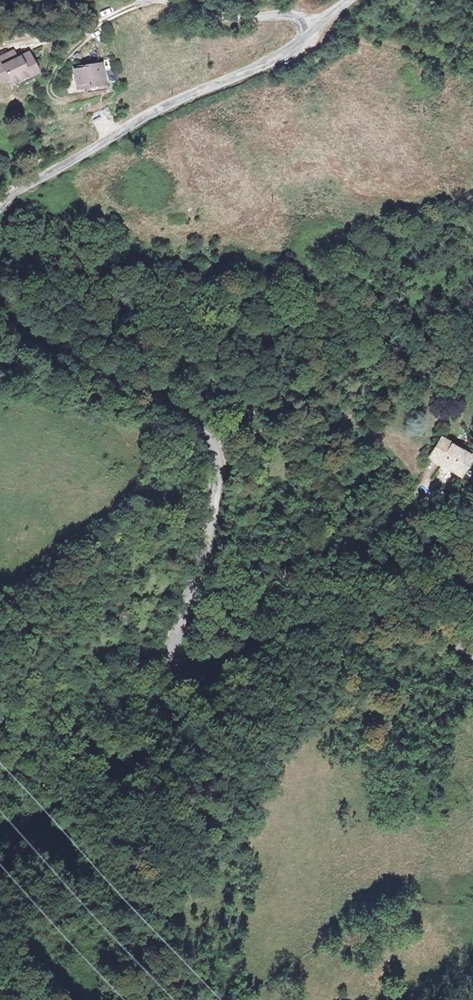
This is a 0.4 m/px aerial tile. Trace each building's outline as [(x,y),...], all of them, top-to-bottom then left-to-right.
[(1,87),(2,91),(21,86),(18,77),(25,75),(22,64),(11,66),(9,60),(0,62),(0,87),(1,87)] [(96,90),(86,92),(87,99),(106,94),(99,70),(91,72),(96,90)] [(91,72),(72,77),(77,95),(86,92),(96,90),(91,72)] [(27,84),(25,75),(18,77),(21,86),(27,84)] [(468,458),(442,441),(429,459),(456,477),(468,458)]
